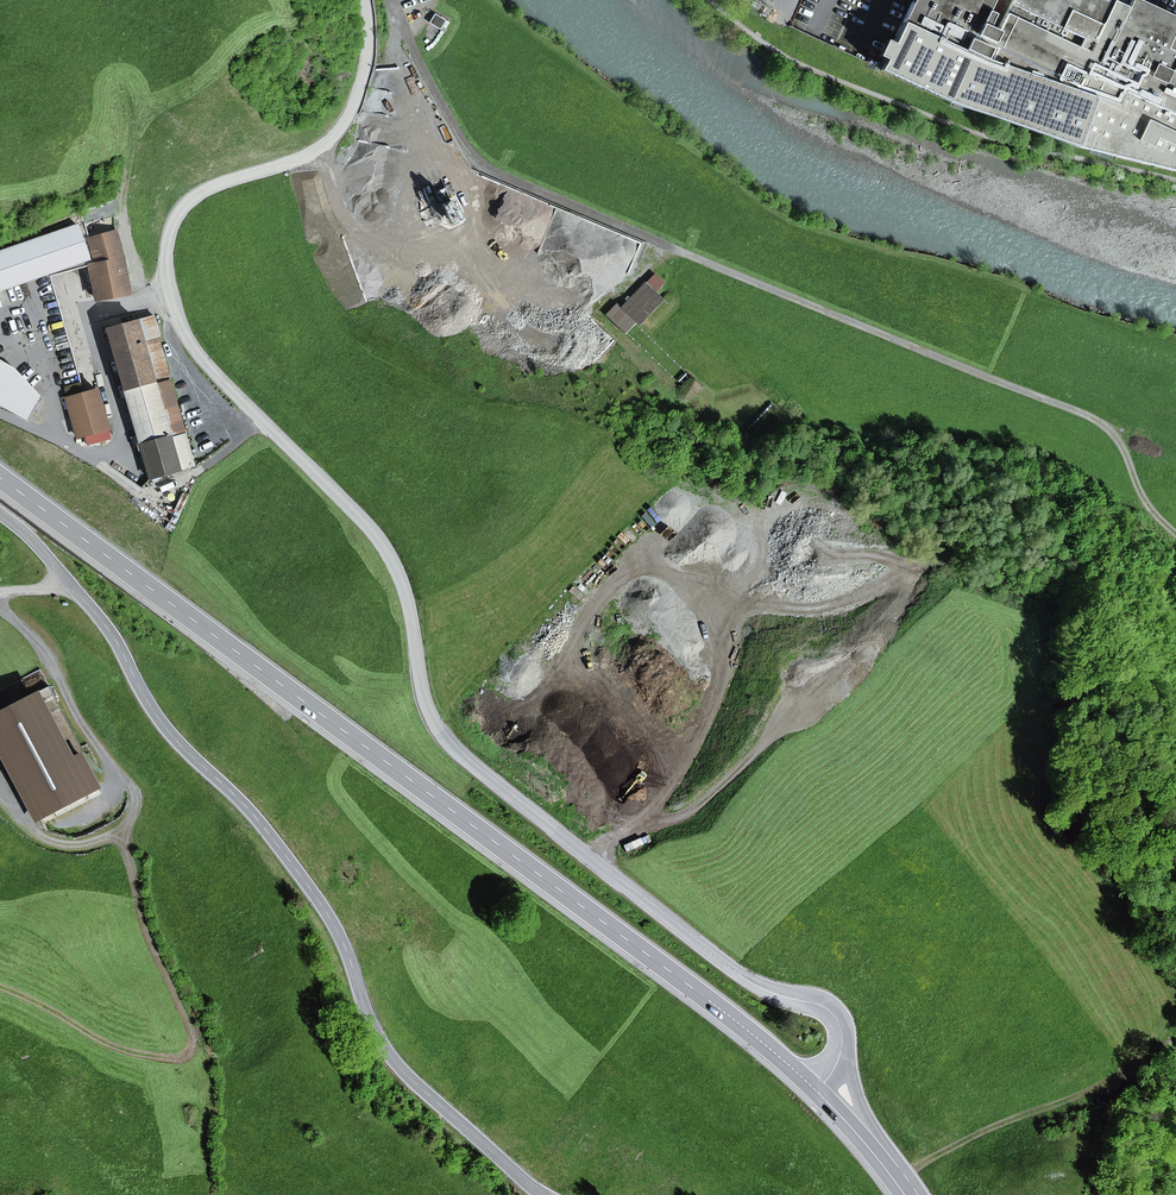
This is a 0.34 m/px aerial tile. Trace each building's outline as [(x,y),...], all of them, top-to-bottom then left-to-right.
[(893,43),(885,60),(880,70),(947,101),(1077,147),(1175,171),(1175,19),(1137,0),(1130,0),(1126,7),(1113,1),(1113,0),(913,0),(893,43)] [(451,15),(436,3),(422,21),(437,32),(451,15)] [(885,60),(893,43),(885,40),(877,56),(885,60)] [(464,218),(460,209),(455,211),(450,201),(441,205),(450,224),(464,218)] [(51,276),(90,264),(96,263),(89,239),(90,239),(83,214),(0,238),(0,405),(27,419),(33,407),(67,398),(84,393),(51,276)] [(124,262),(115,232),(90,239),(89,239),(96,263),(90,264),(97,300),(130,294),(124,262)] [(634,324),(636,322),(639,325),(641,323),(663,300),(645,283),(621,308),(616,304),(605,315),(625,334),(626,332),(634,324)] [(107,329),(150,478),(194,466),(158,339),(160,338),(154,316),(107,329)] [(108,428),(97,390),(84,393),(67,398),(78,437),(108,428)] [(746,428),(748,430),(773,405),(771,403),(749,425),(746,428)] [(81,755),(68,761),(34,697),(0,715),(0,741),(40,816),(97,786),(81,755)]
